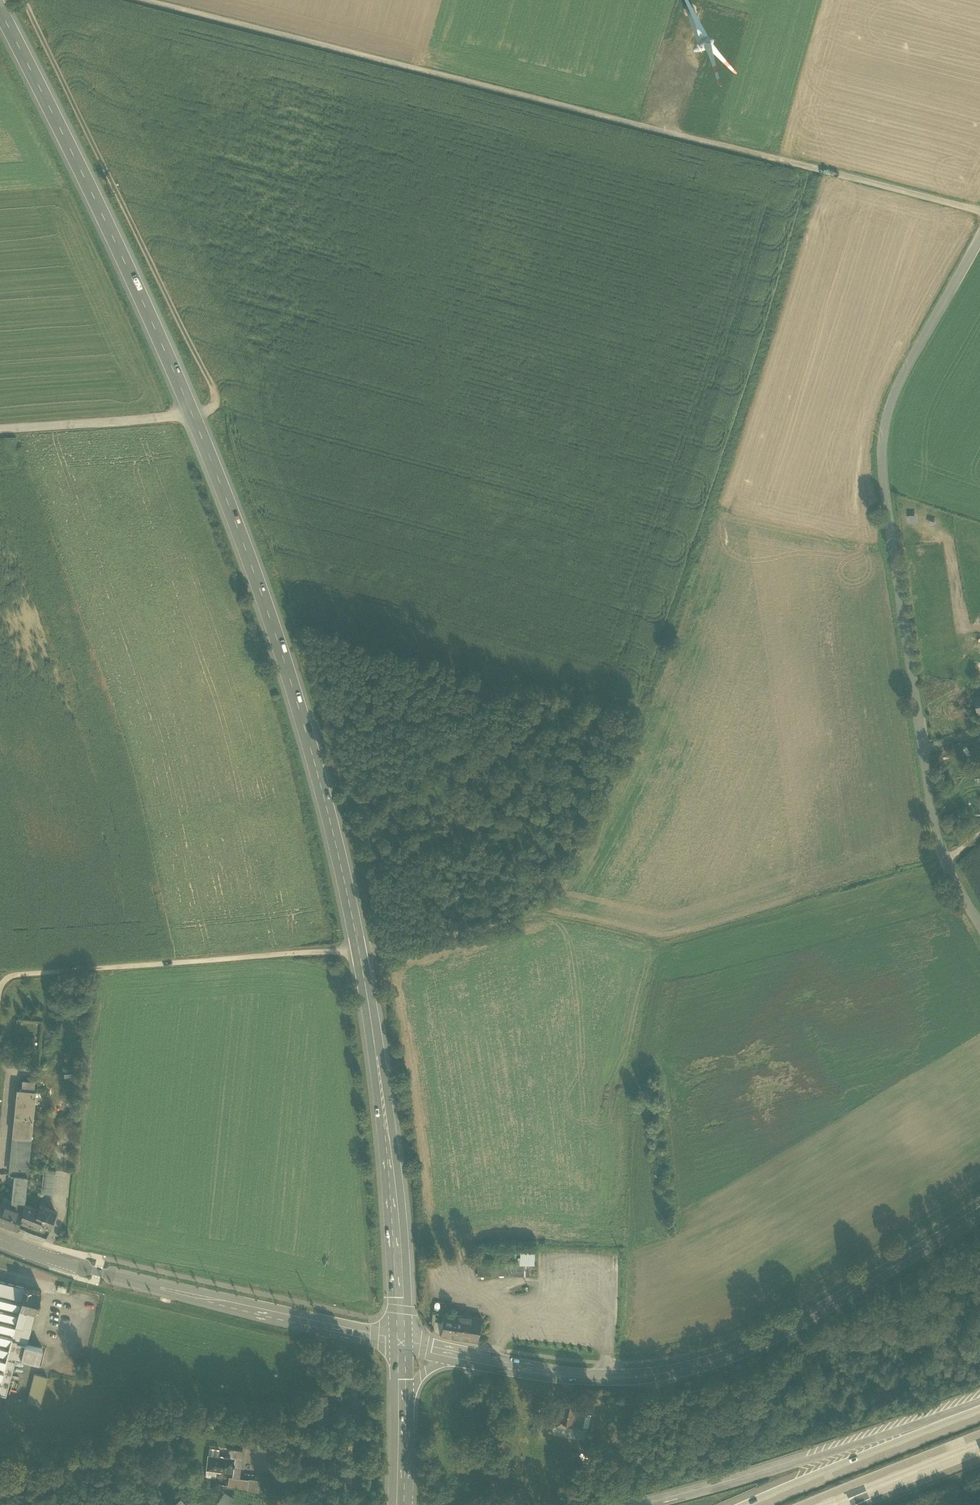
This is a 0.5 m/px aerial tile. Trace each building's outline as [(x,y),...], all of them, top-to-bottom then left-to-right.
[(907,513),(908,521),(915,521),(915,513),(907,513)] [(24,1035),(23,1047),(34,1048),(35,1037),(24,1035)] [(21,1088),(35,1090),(36,1081),(22,1079),(21,1088)] [(15,1135),(31,1137),(36,1090),(35,1090),(21,1088),(20,1088),(15,1135)] [(31,1137),(15,1135),(10,1174),(14,1174),(27,1176),(31,1137)] [(55,1170),(43,1169),(41,1193),(53,1194),(55,1170)] [(27,1176),(14,1174),(12,1200),(23,1205),(24,1203),(25,1196),(27,1176)] [(12,1200),(3,1197),(1,1202),(9,1205),(12,1200)] [(0,1201),(0,1220),(16,1227),(19,1220),(22,1211),(23,1205),(12,1200),(9,1205),(1,1202),(0,1201)] [(40,1204),(38,1209),(24,1203),(23,1205),(22,1211),(19,1220),(38,1227),(39,1223),(49,1227),(55,1211),(40,1204)] [(488,1275),(488,1263),(477,1263),(476,1275),(488,1275)] [(529,1276),(529,1264),(516,1264),(488,1263),(488,1275),(529,1276)] [(0,1281),(0,1385),(7,1356),(11,1340),(19,1308),(19,1307),(25,1287),(0,1281)] [(41,1292),(25,1287),(19,1307),(35,1311),(36,1311),(38,1303),(40,1303),(40,1300),(39,1300),(41,1292)] [(35,1311),(19,1307),(19,1308),(11,1340),(16,1341),(18,1341),(22,1326),(31,1329),(31,1328),(35,1311)] [(480,1317),(444,1312),(441,1336),(461,1339),(477,1342),(480,1317)] [(31,1329),(22,1326),(18,1341),(27,1344),(29,1334),(30,1334),(31,1328),(31,1329)] [(42,1350),(16,1343),(16,1341),(11,1340),(7,1356),(16,1358),(39,1364),(42,1350)] [(7,1356),(0,1385),(0,1396),(6,1397),(16,1358),(7,1356)] [(35,1375),(27,1403),(40,1406),(47,1378),(35,1375)] [(584,1412),(574,1410),(572,1421),(571,1425),(581,1426),(584,1412)] [(274,1438),(260,1436),(260,1440),(259,1447),(259,1449),(272,1450),(274,1438)] [(260,1440),(248,1439),(247,1445),(259,1447),(260,1440)] [(243,1450),(229,1449),(229,1452),(230,1452),(230,1455),(230,1457),(235,1458),(233,1473),(238,1473),(240,1460),(242,1461),(242,1457),(244,1457),(244,1453),(243,1452),(243,1450)] [(568,1458),(570,1463),(572,1462),(581,1458),(579,1453),(568,1458)] [(591,1454),(581,1458),(583,1464),(593,1459),(591,1454)] [(223,1457),(222,1455),(220,1455),(219,1456),(208,1455),(206,1469),(216,1470),(217,1471),(218,1472),(220,1472),(221,1471),(233,1473),(235,1458),(230,1457),(230,1455),(225,1455),(225,1457),(223,1457)] [(583,1464),(581,1458),(572,1462),(574,1467),(583,1464)] [(216,1470),(206,1469),(205,1476),(215,1478),(216,1472),(215,1472),(216,1470)] [(249,1479),(229,1476),(228,1486),(248,1488),(247,1490),(258,1491),(260,1479),(249,1478),(249,1479)] [(217,1504),(228,1504),(233,1497),(225,1492),(217,1504)]
